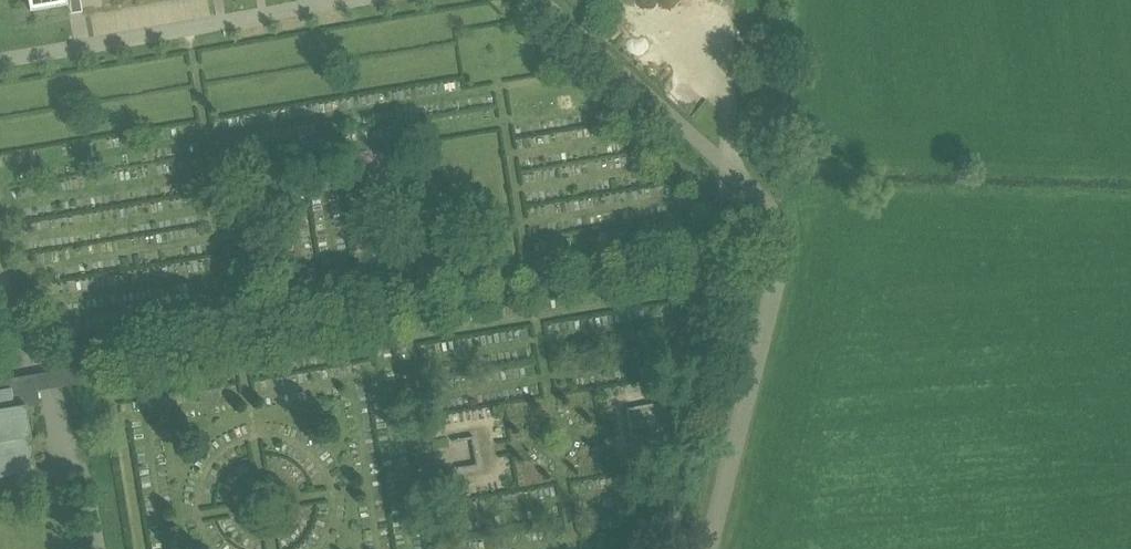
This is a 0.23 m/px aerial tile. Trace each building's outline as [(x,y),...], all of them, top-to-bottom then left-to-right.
[(31,11),(69,5),(68,0),(29,0),(31,11)] [(0,412),(0,443),(30,437),(31,437),(26,408),(0,412)] [(465,475),(485,474),(484,449),(464,449),(465,475)]
